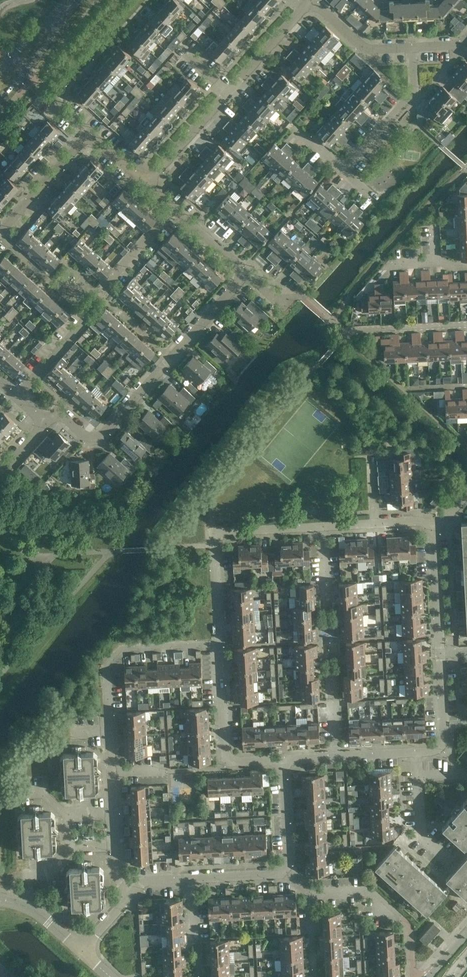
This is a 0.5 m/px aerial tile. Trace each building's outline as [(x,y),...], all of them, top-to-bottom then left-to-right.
[(163,5),(176,16),(183,8),(175,0),(167,0),(163,5)] [(217,6),(220,9),(226,3),(223,0),(212,0),(211,1),(217,6)] [(267,16),(254,4),(249,0),(242,8),(247,13),(260,24),(267,16)] [(265,0),(258,0),(254,4),(267,16),(268,16),(269,17),(271,16),(273,15),(273,13),(272,11),(274,8),(265,0)] [(274,8),(281,0),(265,0),(274,8)] [(358,6),(364,11),(365,10),(371,16),(378,7),(373,2),(374,1),(373,0),(363,0),(358,6)] [(425,2),(409,2),(410,20),(418,19),(426,19),(426,20),(435,20),(434,7),(430,7),(429,0),(425,0),(425,2)] [(461,0),(444,0),(441,4),(449,11),(454,5),(459,10),(465,4),(461,0)] [(390,10),(385,10),(386,22),(394,22),(394,21),(403,20),(410,20),(409,2),(394,3),(393,2),(389,2),(390,10)] [(449,11),(441,4),(438,7),(434,7),(435,20),(443,19),(443,18),(449,11)] [(176,16),(163,5),(156,13),(169,24),(176,16)] [(378,7),(371,16),(377,22),(378,23),(386,22),(385,10),(381,10),(378,7)] [(173,28),(169,24),(156,13),(154,15),(153,14),(151,14),(150,15),(148,16),(148,18),(149,19),(149,20),(149,21),(161,32),(165,36),(173,28)] [(260,24),(247,13),(240,21),(252,32),(260,24)] [(356,24),(359,27),(364,22),(360,19),(356,24)] [(161,32),(149,21),(141,29),(154,40),(161,32)] [(252,32),(240,21),(232,29),(245,40),(247,38),(248,38),(250,39),(251,38),(253,36),(253,35),(252,33),(252,32)] [(372,27),(367,23),(361,29),(366,34),(372,27)] [(340,39),(325,26),(323,29),(323,31),(321,33),(313,26),(309,31),(332,51),(333,50),(331,49),(340,39)] [(154,40),(141,29),(134,37),(147,48),(154,40)] [(245,40),(232,29),(225,37),(238,48),(239,48),(241,49),(242,48),(244,47),(244,45),(243,43),(245,40)] [(332,51),(309,31),(305,36),(313,43),(311,45),(308,45),(306,47),(320,61),(325,64),(334,54),(332,51)] [(147,48),(134,37),(133,37),(132,36),(130,37),(128,38),(128,40),(129,42),(127,45),(143,60),(150,51),(147,48)] [(225,37),(218,45),(213,40),(213,41),(231,56),(233,54),(234,54),(235,55),(237,54),(239,53),(239,51),(238,49),(238,48),(225,37)] [(231,56),(213,41),(206,49),(223,65),(224,64),(224,65),(226,65),(228,64),(229,63),(229,61),(229,60),(228,59),(231,56)] [(131,57),(118,45),(118,46),(117,46),(115,45),(114,46),(112,47),(112,49),(113,51),(111,54),(124,65),(131,57)] [(320,61),(306,47),(303,50),(304,53),(302,55),(294,48),(290,53),(313,73),(314,72),(312,70),(320,61)] [(356,52),(351,57),(361,67),(367,62),(356,52)] [(174,63),(175,63),(179,58),(174,53),(169,59),(174,63)] [(313,73),(290,53),(286,57),(293,64),(292,66),(289,66),(286,69),(301,82),(310,72),(312,74),(313,73)] [(124,65),(111,54),(108,56),(106,56),(104,56),(103,58),(103,59),(103,61),(104,61),(104,62),(116,73),(124,65)] [(116,73),(104,62),(103,62),(101,61),(99,62),(98,64),(98,65),(98,67),(99,67),(96,70),(109,81),(116,73)] [(466,61),(463,66),(460,66),(458,69),(466,77),(466,62),(466,61)] [(374,69),(365,79),(363,77),(362,78),(385,99),(389,94),(381,87),(383,85),(386,85),(388,82),(374,69)] [(458,69),(455,72),(455,74),(451,78),(457,83),(453,87),(464,98),(466,95),(466,91),(465,89),(466,87),(466,77),(458,69)] [(109,81),(96,70),(89,78),(102,89),(109,81)] [(200,91),(201,90),(183,75),(179,79),(184,83),(180,87),(193,98),(195,96),(196,96),(197,97),(199,96),(201,95),(201,93),(200,91)] [(269,75),(265,80),(288,100),(289,99),(287,98),(296,88),(281,75),(279,77),(279,80),(277,82),(269,75)] [(102,89),(89,78),(88,78),(87,77),(85,78),(84,79),(84,81),(84,82),(85,83),(82,86),(95,97),(102,89)] [(363,81),(354,91),(369,104),(371,101),(371,98),(373,96),(381,103),(385,99),(362,78),(361,79),(363,81)] [(334,83),(331,81),(330,79),(325,84),(330,88),(334,83)] [(288,100),(265,80),(261,85),(269,92),(267,94),(264,94),(262,96),(276,109),(285,100),(287,102),(288,100)] [(95,97),(82,86),(80,89),(79,88),(78,88),(76,88),(75,90),(74,91),(75,93),(74,94),(87,106),(95,97)] [(193,98),(180,87),(177,90),(172,86),(168,90),(186,106),(187,106),(189,107),(190,106),(192,105),(192,103),(191,101),(193,98)] [(438,91),(435,94),(449,107),(456,99),(460,103),(464,98),(453,87),(449,92),(443,87),(440,91),(438,91)] [(186,106),(168,90),(161,98),(179,114),(181,112),(183,113),(185,112),(186,111),(186,109),(186,107),(185,107),(186,106)] [(354,91),(346,100),(343,99),(343,100),(365,120),(370,116),(362,109),(364,107),(367,106),(369,104),(354,91)] [(453,110),(449,107),(435,94),(432,97),(432,100),(424,108),(441,124),(453,110)] [(124,95),(120,100),(117,103),(122,107),(125,104),(129,99),(124,95)] [(276,109),(262,96),(260,99),(260,102),(258,104),(250,97),(246,101),(269,122),(270,121),(268,119),(276,109)] [(179,114),(161,98),(154,107),(171,123),(179,114)] [(343,103),(335,112),(350,125),(352,123),(352,120),(354,118),(361,125),(365,120),(343,100),(341,101),(343,103)] [(269,122),(246,101),(242,106),(250,113),(248,115),(245,115),(243,118),(257,131),(266,121),(268,123),(269,122)] [(300,110),(304,105),(298,101),(294,106),(300,110)] [(171,123),(154,107),(149,111),(154,116),(151,119),(164,131),(166,128),(167,129),(169,129),(171,128),(172,127),(172,125),(172,124),(171,123)] [(335,112),(326,122),(324,120),(323,121),(346,142),(350,137),(343,130),(345,128),(347,128),(350,125),(335,112)] [(298,117),(295,120),(300,125),(304,122),(298,117)] [(257,131),(243,118),(240,120),(240,123),(239,125),(231,118),(227,123),(249,143),(252,146),(253,145),(249,140),(257,131)] [(164,131),(151,119),(144,127),(157,139),(157,138),(158,139),(160,139),(161,139),(162,138),(163,136),(163,135),(161,134),(164,131)] [(47,121),(40,129),(52,141),(60,132),(47,121)] [(324,124),(316,134),(315,134),(330,147),(333,144),(332,141),(334,139),(342,146),(346,142),(323,121),(322,122),(324,124)] [(157,139),(144,127),(140,123),(136,128),(140,132),(137,135),(150,147),(152,144),(153,145),(154,145),(156,145),(158,143),(158,141),(157,140),(157,139)] [(249,143),(227,123),(223,127),(230,134),(228,137),(226,137),(223,139),(238,153),(246,143),(249,144),(249,143)] [(40,129),(32,137),(45,149),(52,141),(40,129)] [(150,147),(137,135),(132,131),(125,139),(142,155),(143,155),(145,156),(146,155),(148,153),(148,152),(147,150),(150,147)] [(45,149),(32,137),(25,146),(38,157),(45,149)] [(274,143),(261,158),(271,166),(269,169),(270,170),(291,147),(286,143),(279,150),(277,148),(277,146),(274,143)] [(206,146),(202,150),(225,171),(226,170),(224,168),(233,158),(218,145),(216,148),(216,150),(214,153),(206,146)] [(25,146),(18,154),(31,165),(38,157),(25,146)] [(291,147),(270,170),(272,171),(273,169),(283,177),(296,163),(294,160),(291,160),(289,159),(296,151),(291,147)] [(225,171),(202,150),(198,155),(206,162),(204,164),(201,164),(199,167),(213,180),(222,170),(224,172),(225,171)] [(18,154),(11,162),(24,173),(31,165),(18,154)] [(103,171),(90,160),(83,168),(96,180),(103,171)] [(16,182),(24,173),(11,162),(3,170),(16,182)] [(296,163),(283,177),(293,186),(291,188),(292,189),(312,166),(308,162),(301,170),(299,168),(299,165),(296,163)] [(312,166),(292,189),(293,190),(295,188),(305,197),(318,182),(315,180),(312,180),(310,178),(317,170),(312,166)] [(213,180),(199,167),(196,169),(197,172),(195,174),(187,167),(183,172),(206,192),(207,191),(205,189),(213,180)] [(96,180),(83,168),(76,176),(89,188),(96,180)] [(206,192),(183,172),(179,176),(186,183),(185,185),(182,185),(179,188),(194,201),(203,191),(205,193),(206,192)] [(89,188),(76,176),(69,184),(81,196),(89,188)] [(0,183),(0,187),(11,197),(18,188),(6,177),(0,183)] [(242,194),(246,188),(259,197),(264,191),(244,177),(235,189),(242,194)] [(121,187),(116,183),(109,192),(114,196),(121,187)] [(81,196),(69,184),(61,192),(74,204),(81,196)] [(320,184),(307,199),(317,208),(315,210),(316,211),(337,188),(332,184),(325,191),(323,190),(323,187),(320,184)] [(0,187),(0,201),(4,205),(11,197),(0,187)] [(337,188),(316,211),(317,212),(319,210),(329,218),(342,204),(339,201),(337,202),(335,200),(341,192),(337,188)] [(123,189),(112,202),(120,210),(132,197),(123,189)] [(74,204),(61,192),(54,200),(67,212),(74,204)] [(229,194),(215,209),(218,211),(221,211),(223,213),(216,221),(221,225),(241,202),(240,201),(238,203),(229,194)] [(458,205),(466,205),(466,194),(458,194),(458,205)] [(132,197),(120,210),(128,217),(140,204),(132,197)] [(67,212),(54,200),(46,209),(59,220),(67,212)] [(241,202),(221,225),(225,229),(232,221),(234,223),(235,226),(237,228),(250,214),(241,205),(242,203),(241,202)] [(342,204),(329,218),(327,221),(328,222),(330,222),(331,221),(338,227),(337,229),(338,230),(358,207),(354,203),(347,211),(345,209),(344,206),(342,204)] [(140,204),(128,217),(136,224),(148,211),(140,204)] [(458,205),(459,216),(466,216),(466,205),(458,205)] [(358,207),(338,230),(339,231),(341,229),(351,238),(364,223),(361,221),(358,221),(356,219),(363,211),(358,207)] [(148,211),(136,224),(145,232),(156,219),(148,211)] [(250,214),(237,228),(240,230),(243,230),(245,232),(238,240),(242,244),(263,221),(262,220),(260,222),(250,214)] [(459,216),(454,217),(455,227),(460,227),(466,227),(466,216),(459,216)] [(90,224),(93,221),(88,217),(81,225),(85,228),(89,223),(90,224)] [(263,221),(242,244),(247,248),(254,240),(256,242),(256,245),(259,248),(272,233),(262,224),(264,222),(263,221)] [(109,222),(105,227),(113,234),(117,229),(109,222)] [(280,228),(267,243),(270,246),(273,245),(275,247),(268,255),(273,259),(293,236),(292,235),(290,237),(280,228)] [(28,230),(16,243),(24,250),(36,237),(28,230)] [(166,258),(181,241),(173,233),(157,251),(166,258)] [(293,236),(273,259),(277,263),(284,256),(286,257),(287,260),(289,263),(302,248),(293,239),(294,237),(293,236)] [(36,237),(24,250),(32,258),(44,245),(36,237)] [(76,259),(88,246),(80,238),(77,241),(73,245),(68,251),(76,259)] [(460,238),(455,238),(456,249),(466,248),(466,238),(460,238)] [(178,261),(189,248),(181,241),(166,258),(174,266),(178,261)] [(330,248),(326,244),(322,248),(326,252),(330,248)] [(44,245),(32,258),(41,265),(52,252),(44,245)] [(88,246),(76,259),(84,266),(96,253),(88,246)] [(189,248),(178,261),(186,268),(197,255),(198,254),(195,252),(194,253),(189,248)] [(302,248),(289,263),(292,265),(295,265),(297,267),(290,274),(294,278),(315,256),(314,255),(312,257),(302,248)] [(52,252),(41,265),(49,272),(60,260),(52,252)] [(96,253),(84,266),(93,273),(104,260),(96,253)] [(197,255),(186,268),(194,276),(205,263),(197,255)] [(0,261),(0,275),(1,276),(13,263),(4,256),(0,261)] [(315,256),(294,278),(299,283),(306,275),(308,277),(308,280),(311,282),(324,267),(314,259),(316,257),(315,256)] [(104,260),(93,273),(101,281),(113,268),(104,260)] [(13,263),(1,276),(9,283),(21,271),(13,263)] [(205,263),(194,276),(202,283),(213,270),(205,263)] [(213,270),(202,283),(210,290),(222,277),(213,270)] [(21,271),(9,283),(17,291),(29,278),(21,271)] [(421,279),(415,280),(416,298),(427,297),(425,271),(421,271),(421,279)] [(430,271),(425,271),(427,297),(438,297),(437,279),(430,279),(430,271)] [(406,303),(405,298),(404,272),(399,272),(400,281),(393,281),(394,304),(406,303)] [(408,272),(404,272),(405,298),(416,298),(415,280),(409,280),(408,272)] [(465,273),(465,282),(459,282),(460,299),(460,303),(466,302),(466,273),(465,273)] [(443,278),(437,279),(438,297),(438,303),(449,302),(449,299),(447,274),(443,274),(443,278)] [(452,274),(447,274),(449,299),(460,299),(459,282),(452,282),(452,274)] [(29,278),(17,291),(25,298),(37,285),(29,278)] [(126,303),(137,290),(141,285),(133,278),(117,295),(126,303)] [(383,284),(379,285),(380,311),(391,310),(391,292),(384,293),(383,284)] [(33,305),(45,292),(37,285),(25,298),(23,301),(31,308),(33,305)] [(368,294),(368,295),(362,295),(362,301),(361,301),(362,312),(380,311),(379,285),(374,285),(375,293),(368,294)] [(137,290),(126,303),(134,310),(145,297),(137,290)] [(45,292),(33,305),(41,312),(53,299),(45,292)] [(145,297),(134,310),(142,317),(153,304),(145,297)] [(53,299),(41,312),(50,320),(61,307),(53,299)] [(263,322),(269,316),(258,306),(253,312),(242,302),(231,314),(242,324),(241,326),(248,332),(259,319),(263,322)] [(153,304),(142,317),(150,324),(161,312),(153,304)] [(61,307),(50,320),(58,327),(70,314),(61,307)] [(103,329),(114,316),(106,308),(90,326),(99,333),(103,329)] [(2,323),(7,318),(7,319),(11,314),(8,311),(4,316),(3,315),(0,319),(0,321),(2,323)] [(161,312),(150,324),(158,332),(169,319),(161,312)] [(122,323),(114,316),(103,329),(111,336),(122,323)] [(169,319),(158,332),(166,339),(178,326),(169,319)] [(122,323),(111,336),(119,343),(130,330),(122,323)] [(127,350),(138,337),(130,330),(119,343),(115,348),(123,355),(127,350)] [(241,348),(236,343),(240,339),(232,331),(228,336),(226,334),(222,338),(217,334),(207,345),(223,359),(232,349),(236,353),(241,348)] [(459,331),(455,331),(455,339),(449,340),(450,358),(461,357),(459,331)] [(438,332),(433,332),(434,341),(427,341),(428,359),(439,358),(438,332)] [(443,340),(442,332),(438,332),(439,358),(450,358),(449,340),(443,340)] [(416,333),(411,333),(412,342),(406,342),(407,360),(417,360),(416,333)] [(421,341),(420,333),(416,333),(417,360),(428,359),(427,341),(421,341)] [(394,334),(390,335),(390,338),(381,339),(381,344),(384,344),(384,353),(382,353),(380,355),(380,358),(382,360),(384,359),(384,361),(396,361),(394,334)] [(399,342),(399,334),(394,334),(396,361),(407,360),(406,342),(399,342)] [(138,337),(127,350),(129,352),(125,357),(131,362),(146,345),(138,337)] [(146,345),(131,362),(139,370),(155,352),(146,345)] [(0,359),(0,366),(4,370),(16,357),(8,350),(0,359)] [(212,374),(217,369),(206,360),(202,365),(193,356),(182,368),(199,383),(209,372),(212,374)] [(16,357),(4,370),(13,377),(25,364),(16,357)] [(55,382),(66,369),(64,367),(68,362),(62,357),(58,362),(46,375),(55,382)] [(66,369),(55,382),(63,389),(74,376),(66,369)] [(74,376),(63,389),(71,396),(82,384),(74,376)] [(82,384),(71,396),(79,404),(90,391),(82,384)] [(190,404),(195,397),(185,388),(180,394),(171,387),(161,398),(178,415),(189,403),(190,404)] [(462,389),(463,398),(456,398),(457,416),(466,415),(466,392),(466,389),(462,389)] [(450,398),(450,390),(445,390),(446,417),(457,416),(456,398),(450,398)] [(90,391),(79,404),(87,411),(98,398),(90,391)] [(98,398),(87,411),(95,418),(107,406),(98,398)] [(168,434),(175,425),(164,416),(159,421),(148,411),(138,422),(156,438),(163,430),(168,434)] [(0,418),(0,425),(9,433),(17,425),(4,413),(0,418)] [(0,425),(0,439),(2,441),(9,433),(0,425)] [(143,436),(139,441),(126,430),(121,436),(123,439),(118,445),(136,461),(146,449),(151,453),(156,447),(143,436)] [(50,443),(44,438),(33,451),(43,460),(49,453),(56,459),(70,444),(59,433),(50,443)] [(415,452),(397,453),(397,459),(389,459),(389,470),(411,469),(411,459),(415,459),(415,452)] [(99,466),(106,472),(117,482),(127,470),(131,474),(136,468),(124,457),(120,463),(110,454),(99,466)] [(71,461),(71,472),(72,485),(89,484),(89,488),(96,488),(95,473),(89,473),(88,460),(71,461)] [(17,468),(21,472),(22,473),(26,468),(21,464),(17,468)] [(411,469),(389,470),(390,481),(412,480),(411,469)] [(50,491),(59,482),(52,475),(43,484),(50,491)] [(412,480),(390,481),(391,492),(413,491),(412,480)] [(413,491),(391,492),(391,503),(400,503),(400,509),(418,508),(417,501),(413,501),(413,491)] [(461,530),(460,530),(459,531),(459,532),(458,532),(458,533),(466,532),(466,523),(461,523),(461,530)] [(458,533),(459,534),(460,535),(462,535),(462,542),(466,542),(466,532),(458,533)] [(409,536),(398,537),(399,559),(409,558),(409,563),(417,562),(416,544),(410,545),(409,536)] [(382,564),(383,564),(383,566),(388,565),(388,564),(389,564),(389,560),(399,559),(398,537),(386,537),(387,546),(381,546),(382,564)] [(367,538),(356,539),(357,561),(367,561),(368,565),(375,565),(374,547),(368,547),(367,538)] [(345,548),(339,549),(340,566),(347,566),(347,562),(357,561),(356,539),(344,540),(345,548)] [(303,542),(291,543),(293,565),(303,564),(303,568),(310,568),(309,550),(303,550),(303,542)] [(274,552),(275,570),(282,570),(282,565),(293,565),(291,543),(280,543),(280,552),(274,552)] [(261,544),(249,545),(251,567),(261,567),(261,571),(268,570),(267,552),(261,553),(261,544)] [(238,554),(233,554),(233,572),(241,572),(240,568),(251,567),(249,545),(238,546),(238,554)] [(400,580),(400,591),(418,590),(418,579),(400,580)] [(356,582),(341,583),(339,583),(339,595),(353,594),(357,594),(356,582)] [(313,585),(300,585),(295,586),(296,597),(295,597),(314,596),(313,585)] [(252,588),(236,589),(230,589),(231,600),(253,599),(252,588)] [(418,590),(400,591),(401,602),(419,601),(418,590)] [(353,594),(339,595),(340,605),(344,605),(354,605),(353,594)] [(314,596),(295,597),(296,608),(310,607),(315,607),(314,596)] [(253,599),(231,600),(231,601),(235,601),(236,611),(254,610),(253,599)] [(419,601),(401,602),(401,613),(419,612),(419,601)] [(362,604),(354,605),(344,605),(345,616),(362,615),(362,604)] [(310,607),(296,608),(292,608),(293,619),(311,618),(310,607)] [(254,610),(236,611),(236,622),(250,621),(254,621),(254,610)] [(419,612),(401,613),(402,624),(420,623),(419,612)] [(362,615),(345,616),(345,627),(341,627),(359,626),(363,626),(362,615)] [(311,618),(293,619),(294,630),(298,630),(298,629),(311,629),(311,618)] [(250,621),(236,622),(237,633),(251,632),(250,621)] [(420,623),(402,624),(402,635),(425,634),(424,623),(420,623)] [(359,626),(341,627),(341,638),(346,638),(359,637),(359,626)] [(316,628),(311,629),(298,629),(298,630),(298,641),(316,640),(316,628)] [(255,632),(251,632),(237,633),(237,644),(255,643),(255,632)] [(421,639),(403,640),(403,651),(421,650),(421,639)] [(364,642),(346,643),(347,654),(365,653),(364,642)] [(312,645),(299,646),(294,646),(294,657),(313,656),(312,645)] [(256,648),(238,649),(238,660),(256,659),(256,648)] [(421,650),(403,651),(404,662),(422,661),(426,661),(426,650),(421,650)] [(365,653),(347,654),(347,665),(366,664),(365,653)] [(313,656),(294,657),(295,668),(314,667),(313,656)] [(256,659),(238,660),(239,671),(257,670),(256,659)] [(422,661),(404,662),(405,673),(423,672),(422,661)] [(201,662),(190,663),(190,667),(191,685),(202,684),(201,662)] [(179,663),(169,664),(168,664),(169,686),(180,686),(179,668),(179,663)] [(169,686),(168,664),(157,665),(158,687),(159,692),(170,692),(169,686)] [(366,664),(347,665),(348,676),(366,675),(365,665),(366,665),(366,664)] [(146,665),(136,666),(137,688),(148,687),(146,665)] [(147,665),(146,665),(148,687),(158,687),(157,665),(157,669),(147,669),(147,665)] [(136,666),(124,666),(126,689),(137,688),(136,666)] [(190,667),(179,668),(180,686),(191,685),(190,667)] [(314,667),(295,668),(295,669),(300,669),(300,679),(318,678),(318,677),(314,677),(314,667)] [(257,670),(239,671),(239,682),(257,681),(257,670)] [(423,672),(405,673),(405,684),(423,683),(423,672)] [(366,675),(348,676),(344,676),(344,687),(362,686),(362,676),(366,676),(366,675)] [(318,678),(300,679),(301,689),(319,688),(318,678)] [(257,681),(239,682),(235,682),(236,693),(240,693),(258,692),(254,692),(253,682),(257,681)] [(423,683),(405,684),(406,695),(428,694),(427,682),(423,683)] [(362,686),(344,687),(345,698),(363,697),(362,686)] [(319,688),(301,689),(302,701),(320,700),(319,688)] [(258,692),(240,693),(241,704),(259,703),(258,692)] [(208,708),(186,709),(186,720),(209,719),(208,708)] [(145,711),(127,712),(127,724),(145,723),(145,711)] [(414,718),(415,736),(415,740),(426,739),(425,717),(414,718)] [(403,718),(392,719),(393,737),(404,736),(403,718)] [(414,718),(403,718),(404,736),(415,736),(414,718)] [(209,719),(186,720),(187,731),(209,730),(205,730),(204,720),(209,720),(209,719)] [(381,719),(381,724),(382,724),(382,737),(393,737),(392,719),(381,719)] [(360,721),(360,725),(361,739),(370,738),(371,742),(372,742),(371,724),(371,720),(360,721)] [(145,723),(127,724),(128,734),(146,733),(145,723)] [(307,723),(296,724),(297,742),(308,741),(307,723)] [(319,723),(307,723),(308,741),(319,741),(319,723)] [(286,724),(275,725),(276,743),(277,743),(277,747),(287,747),(286,724)] [(296,724),(286,724),(287,747),(288,747),(288,742),(297,742),(296,724)] [(381,724),(371,724),(372,742),(382,742),(382,737),(382,724),(381,724)] [(263,730),(253,731),(254,744),(265,744),(264,725),(263,725),(263,730)] [(275,725),(264,725),(265,744),(276,743),(275,725)] [(360,725),(349,725),(350,743),(361,743),(361,739),(360,725)] [(253,726),(242,727),(243,749),(254,748),(254,744),(253,731),(253,726)] [(209,730),(187,731),(187,742),(210,741),(209,730)] [(146,733),(128,734),(129,745),(147,744),(147,733),(146,733)] [(210,741),(187,742),(188,753),(210,752),(210,741)] [(147,744),(129,745),(129,757),(147,756),(147,744)] [(73,753),(67,754),(65,754),(61,757),(62,765),(65,764),(66,771),(62,771),(60,774),(62,776),(66,776),(66,782),(63,782),(63,790),(67,793),(74,793),(74,799),(79,799),(85,799),(85,798),(88,798),(87,792),(96,792),(99,788),(98,781),(95,781),(95,774),(98,774),(101,771),(98,769),(94,769),(94,763),(98,763),(98,762),(100,762),(100,758),(97,758),(97,755),(94,752),(85,752),(85,746),(82,747),(82,746),(76,746),(76,747),(73,747),(73,753)] [(210,752),(188,753),(189,764),(207,763),(206,753),(210,752)] [(262,771),(251,771),(251,776),(252,794),(264,793),(262,771)] [(373,784),(387,783),(391,783),(391,772),(368,773),(369,784),(373,784)] [(302,776),(302,788),(306,787),(324,786),(324,775),(302,776)] [(240,776),(230,777),(231,795),(241,794),(240,776)] [(251,776),(240,776),(241,794),(252,794),(251,776)] [(208,796),(220,795),(219,777),(207,778),(208,796)] [(230,777),(219,777),(220,795),(231,795),(230,777)] [(387,783),(373,784),(369,784),(369,795),(387,794),(387,783)] [(149,785),(131,786),(131,793),(127,793),(127,798),(150,797),(149,785)] [(324,786),(306,787),(307,798),(325,797),(324,786)] [(392,794),(387,794),(369,795),(369,796),(374,795),(374,806),(388,805),(392,805),(392,794)] [(150,808),(150,797),(127,798),(128,803),(132,803),(132,804),(132,809),(150,808)] [(325,797),(307,798),(308,809),(326,808),(325,797)] [(442,826),(458,841),(456,843),(462,848),(466,843),(466,798),(442,826)] [(388,805),(374,806),(370,806),(371,817),(389,816),(388,805)] [(23,853),(28,853),(31,852),(32,859),(35,858),(35,859),(41,858),(45,858),(45,852),(53,851),(57,847),(56,840),(53,841),(52,834),(56,834),(58,831),(56,829),(52,829),(52,823),(55,822),(58,822),(58,818),(55,819),(55,815),(51,812),(43,812),(43,806),(39,806),(33,806),(33,807),(29,807),(29,813),(21,813),(18,817),(18,824),(22,824),(22,831),(18,831),(16,834),(19,836),(22,836),(23,842),(19,842),(19,849),(23,853)] [(151,819),(150,808),(132,809),(132,812),(132,814),(128,815),(129,820),(151,819)] [(326,808),(308,809),(308,820),(326,819),(326,808)] [(389,816),(371,817),(371,828),(393,826),(389,826),(389,816)] [(151,828),(151,819),(129,820),(129,821),(129,825),(133,824),(133,829),(133,830),(151,829),(151,828)] [(326,819),(308,820),(309,831),(327,830),(326,819)] [(393,826),(371,828),(372,839),(394,838),(393,826)] [(152,840),(151,829),(133,830),(134,836),(129,836),(129,838),(130,841),(152,840)] [(327,830),(309,831),(309,841),(305,841),(305,842),(327,840),(327,830)] [(244,835),(245,853),(245,857),(256,856),(255,834),(244,835)] [(266,834),(255,834),(256,856),(267,856),(266,834)] [(233,835),(222,836),(223,854),(234,853),(233,835)] [(244,835),(233,835),(234,853),(245,853),(244,835)] [(222,836),(211,837),(212,855),(223,854),(222,836)] [(200,837),(190,838),(191,860),(191,856),(202,855),(200,837)] [(211,837),(200,837),(202,855),(212,855),(211,837)] [(180,861),(191,860),(190,838),(178,838),(180,861)] [(152,851),(152,840),(130,841),(130,846),(134,846),(134,852),(152,851)] [(327,840),(305,842),(306,853),(328,851),(327,840)] [(447,892),(405,855),(395,846),(375,868),(427,914),(447,892)] [(153,862),(152,851),(134,852),(135,854),(135,857),(131,858),(131,863),(153,862)] [(328,851),(306,853),(310,853),(311,863),(329,862),(328,851)] [(466,899),(466,856),(446,879),(466,899)] [(81,862),(78,862),(78,868),(70,869),(66,873),(67,880),(70,879),(71,886),(67,886),(65,889),(67,891),(71,891),(71,897),(68,898),(68,905),(72,908),(80,908),(80,914),(84,914),(90,914),(90,913),(94,913),(94,907),(102,906),(105,903),(105,895),(101,896),(101,889),(104,889),(107,886),(104,884),(101,884),(100,878),(104,878),(104,877),(107,877),(107,874),(104,874),(103,870),(100,867),(91,868),(91,861),(87,862),(87,861),(81,861),(81,862)] [(329,862),(311,863),(306,863),(307,875),(329,873),(329,862)] [(295,893),(284,894),(285,916),(297,916),(295,893)] [(284,894),(273,895),(273,899),(274,917),(285,916),(284,894)] [(219,898),(208,898),(209,920),(221,920),(220,902),(219,898)] [(263,899),(252,900),(253,918),(264,917),(263,899)] [(273,899),(263,899),(264,917),(274,917),(273,899)] [(160,901),(161,912),(179,911),(183,911),(182,900),(160,901)] [(252,900),(241,901),(242,919),(253,918),(252,900)] [(230,901),(220,902),(221,920),(231,919),(230,901)] [(241,901),(230,901),(231,919),(242,919),(241,901)] [(462,906),(457,901),(452,907),(457,911),(462,906)] [(179,911),(161,912),(161,923),(183,922),(183,921),(179,922),(179,911)] [(322,913),(323,925),(341,924),(340,912),(322,913)] [(183,922),(161,923),(162,934),(184,933),(183,922)] [(341,924),(323,925),(323,935),(320,935),(320,936),(341,935),(341,924)] [(440,932),(433,925),(419,941),(426,947),(440,932)] [(393,931),(375,932),(376,944),(394,943),(393,931)] [(184,933),(162,934),(162,945),(185,943),(184,933)] [(341,935),(320,936),(320,947),(342,945),(341,935)] [(302,936),(284,937),(285,948),(302,947),(302,936)] [(228,940),(210,941),(211,952),(207,952),(229,951),(228,940)] [(185,943),(162,945),(163,955),(181,954),(180,944),(185,944),(185,943)] [(394,943),(376,944),(377,954),(394,953),(394,943)] [(342,945),(320,947),(324,947),(325,957),(343,956),(342,945)] [(302,947),(285,948),(280,949),(281,959),(303,958),(302,947)] [(229,951),(207,952),(207,963),(229,962),(229,951)] [(394,953),(377,954),(377,965),(395,964),(394,953)] [(185,954),(181,954),(163,955),(163,966),(181,965),(186,965),(185,954)] [(343,956),(325,957),(325,968),(343,967),(343,956)] [(303,958),(281,959),(281,970),(304,969),(303,958)] [(229,962),(207,963),(207,964),(212,964),(212,974),(230,973),(229,962)] [(377,965),(378,976),(382,976),(396,976),(400,975),(399,964),(395,964),(377,965)] [(163,966),(164,976),(166,976),(186,976),(182,976),(181,965),(163,966)] [(325,968),(326,976),(344,976),(343,967),(325,968)] [(281,970),(282,976),(304,976),(304,969),(281,970)]
